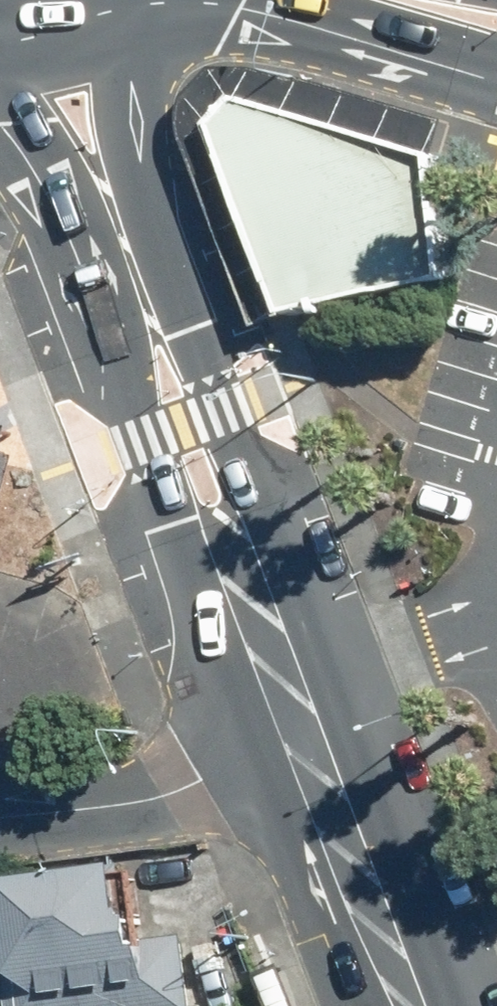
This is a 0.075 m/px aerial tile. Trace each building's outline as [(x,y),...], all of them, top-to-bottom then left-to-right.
[(294,317),(460,278),(438,155),(244,95),(219,125),(294,317)] [(22,451),(6,447),(13,424),(0,421),(0,530),(22,451)] [(10,877),(20,961),(0,964),(0,977),(3,1005),(196,1005),(188,937),(137,944),(128,863),(10,877)]
